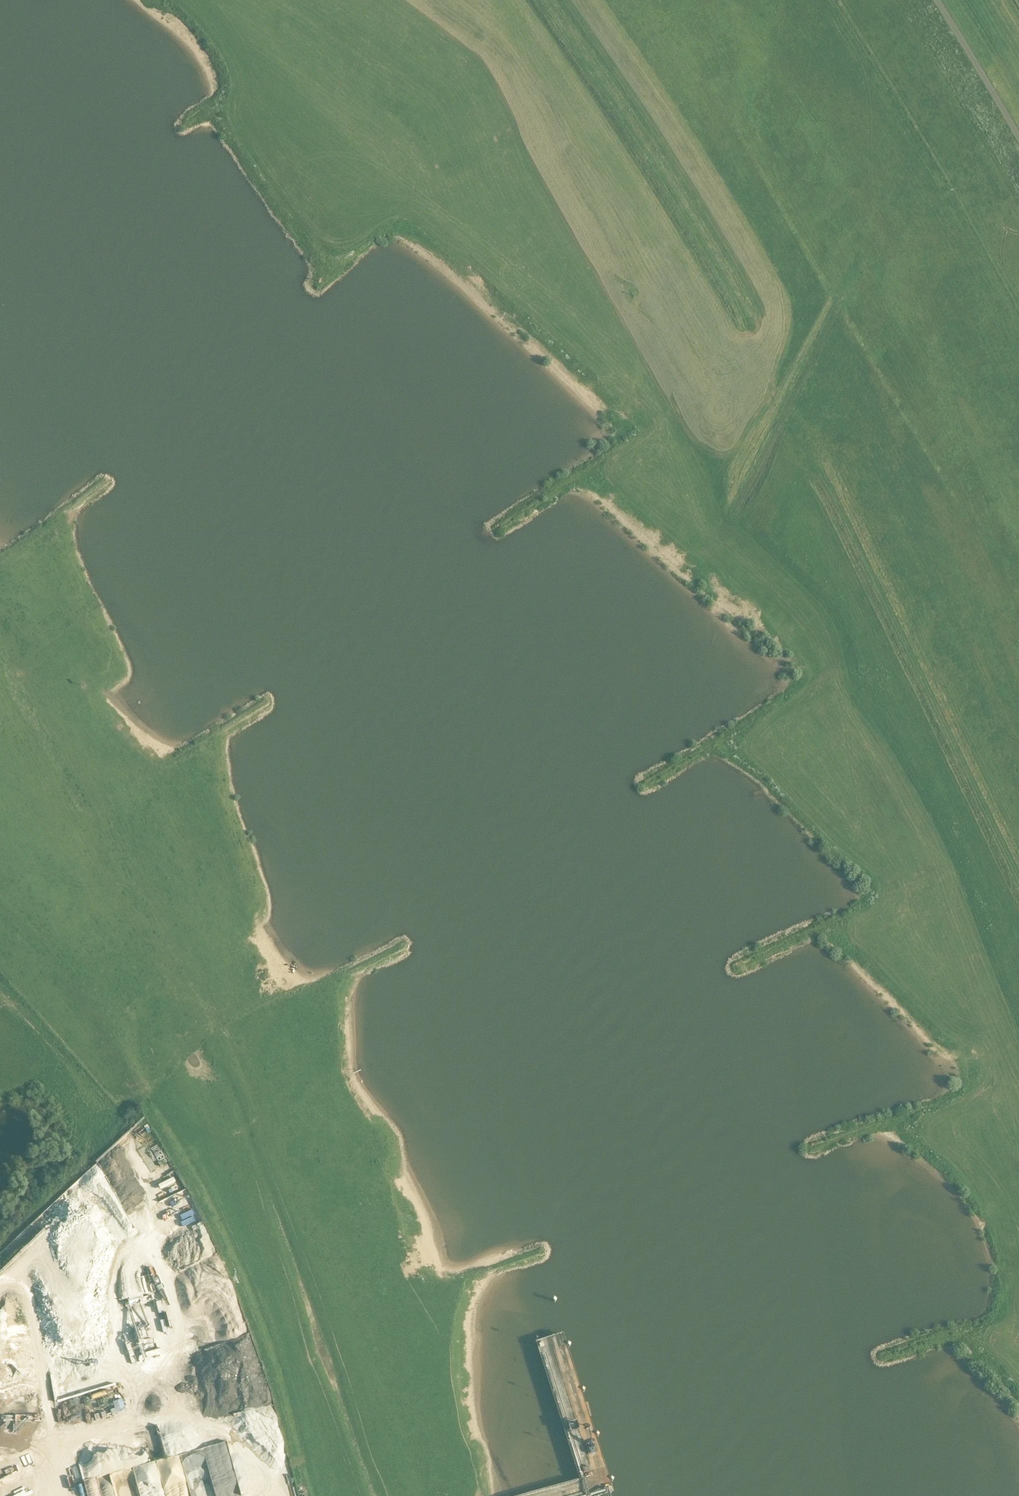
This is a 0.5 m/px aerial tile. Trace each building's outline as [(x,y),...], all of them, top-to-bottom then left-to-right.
[(141,1159),(150,1159),(150,1148),(141,1148),(141,1159)]
